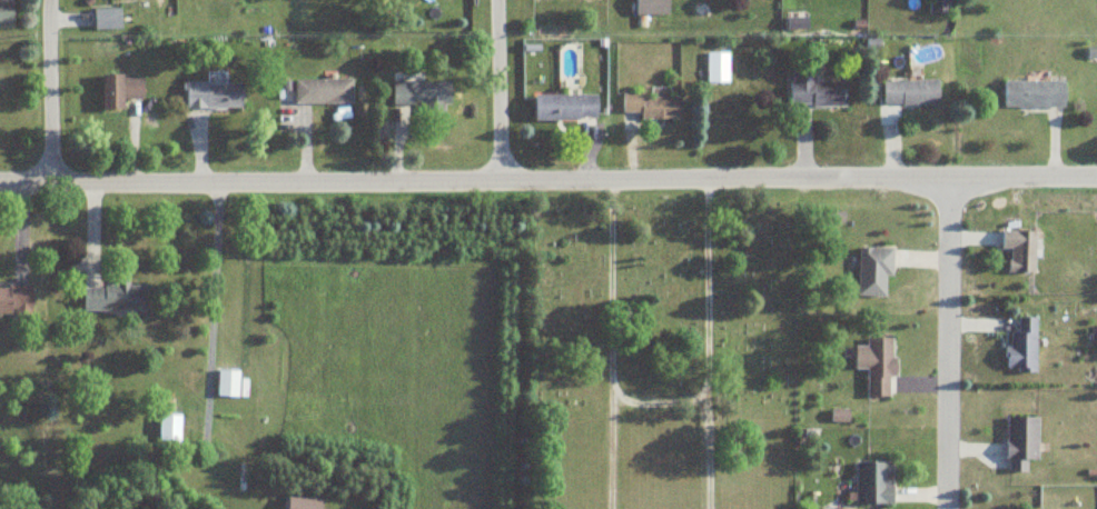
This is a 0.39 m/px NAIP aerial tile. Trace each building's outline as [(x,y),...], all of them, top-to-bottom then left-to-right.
[(10,28),(10,0),(0,0),(0,28),(10,28)] [(666,0),(634,0),(634,16),(666,16),(666,0)] [(946,0),(928,0),(928,14),(946,14),(946,0)] [(117,28),(117,10),(93,10),(93,28),(117,28)] [(727,53),(705,53),(705,84),(727,84),(727,53)] [(843,82),(813,82),(813,69),(790,69),(790,106),(843,106),(843,82)] [(121,109),(120,99),(142,98),(141,75),(100,76),(101,109),(121,109)] [(349,79),(292,79),(292,103),(349,103),(349,79)] [(936,105),(936,81),(881,81),(881,105),(936,105)] [(392,106),(443,106),(443,82),(392,82),(392,106)] [(1062,108),(1062,82),(1001,82),(1001,108),(1062,108)] [(184,108),(240,108),(240,83),(184,83),(184,108)] [(532,120),(595,120),(595,96),(532,96),(532,120)] [(679,119),(679,96),(621,96),(621,113),(639,113),(639,119),(679,119)] [(1032,231),(999,231),(999,249),(1007,249),(1007,272),(1032,272),(1032,231)] [(890,276),(890,248),(856,247),(856,296),(884,296),(885,276),(890,276)] [(81,285),(81,311),(142,311),(142,285),(81,285)] [(29,313),(29,286),(0,286),(0,313),(29,313)] [(1034,372),(1034,317),(1015,317),(1015,332),(1005,332),(1005,372),(1034,372)] [(865,396),(888,396),(888,377),(893,377),(893,338),(865,338),(865,396)] [(237,371),(216,371),(216,397),(237,397),(237,371)] [(157,441),(179,441),(179,415),(157,415),(157,441)] [(1004,459),(1036,459),(1036,417),(1004,417),(1004,459)] [(853,504),(889,504),(889,463),(853,463),(853,504)] [(317,499),(285,498),(284,508),(317,508),(317,499)]
